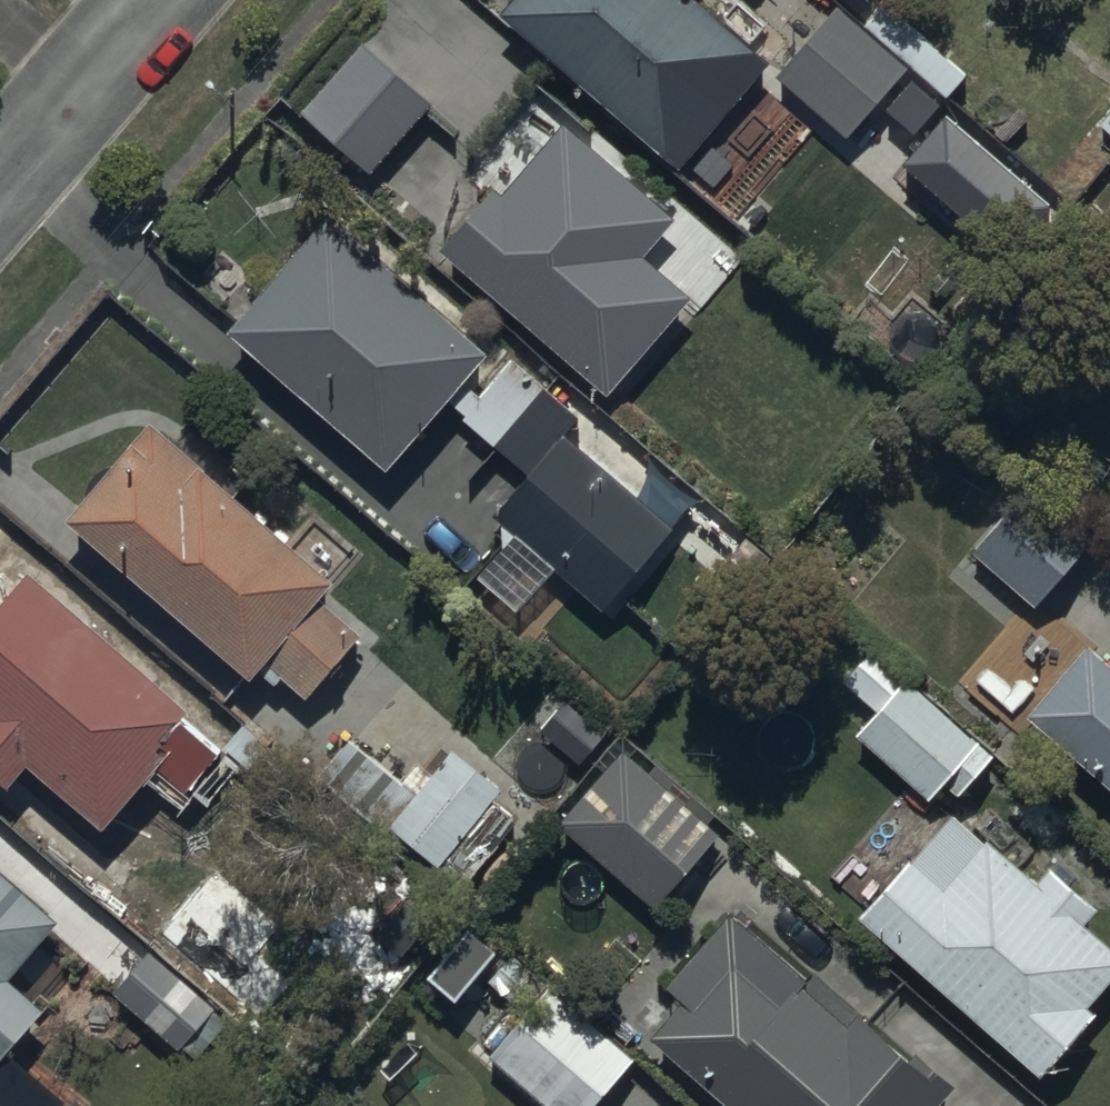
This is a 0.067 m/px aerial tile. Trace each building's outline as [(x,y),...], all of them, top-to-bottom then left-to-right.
[(500,16),(683,173),(742,105),(728,93),(760,55),(696,0),(514,0),(500,16)] [(908,71),(862,28),(836,5),(772,80),(845,143),(908,71)] [(862,28),(908,71),(945,103),(967,78),(882,5),(862,28)] [(361,44),(299,113),(369,175),(431,107),(361,44)] [(948,116),(903,167),(1005,258),(1050,207),(948,116)] [(498,192),(443,256),(613,399),(694,303),(646,262),(679,223),(567,129),(507,200),(498,192)] [(603,613),(607,610),(677,531),(569,434),(580,422),(588,429),(601,415),(543,362),(530,376),(521,368),(513,376),(503,368),(479,395),(469,386),(492,360),(333,219),(232,333),(390,474),(451,406),(527,474),(490,516),(515,538),(480,578),(521,615),(558,573),(603,613)] [(152,429),(71,524),(253,681),(268,664),(311,702),(366,639),(323,602),(337,587),(327,579),(346,557),(312,527),(292,550),(152,429)] [(1016,489),(962,553),(1024,606),(1078,541),(1016,489)] [(223,758),(184,725),(193,714),(30,578),(0,614),(0,783),(11,793),(30,770),(108,835),(161,771),(191,796),(223,758)] [(1034,723),(1109,788),(1109,665),(1095,652),(1034,723)] [(913,683),(860,740),(930,805),(948,785),(962,799),(997,760),(913,683)] [(444,861),(469,882),(518,825),(494,805),(505,792),(457,751),(417,798),(348,739),(294,801),(411,900),(444,861)] [(625,752),(561,827),(660,912),(724,837),(625,752)] [(860,921),(1045,1083),(1101,1019),(1092,1011),(1109,989),(1109,947),(1089,929),(1103,913),(1053,869),(1039,885),(993,844),(989,849),(952,817),(860,921)] [(0,871),(0,1066),(49,1010),(16,981),(63,926),(0,871)] [(652,1041),(727,1105),(948,1105),(962,1090),(919,1052),(911,1061),(862,1018),(852,1030),(806,990),(810,986),(731,917),(667,990),(684,1004),(652,1041)] [(488,1059),(544,1105),(598,1105),(636,1061),(501,947),(480,972),(527,1012),(488,1059)]
